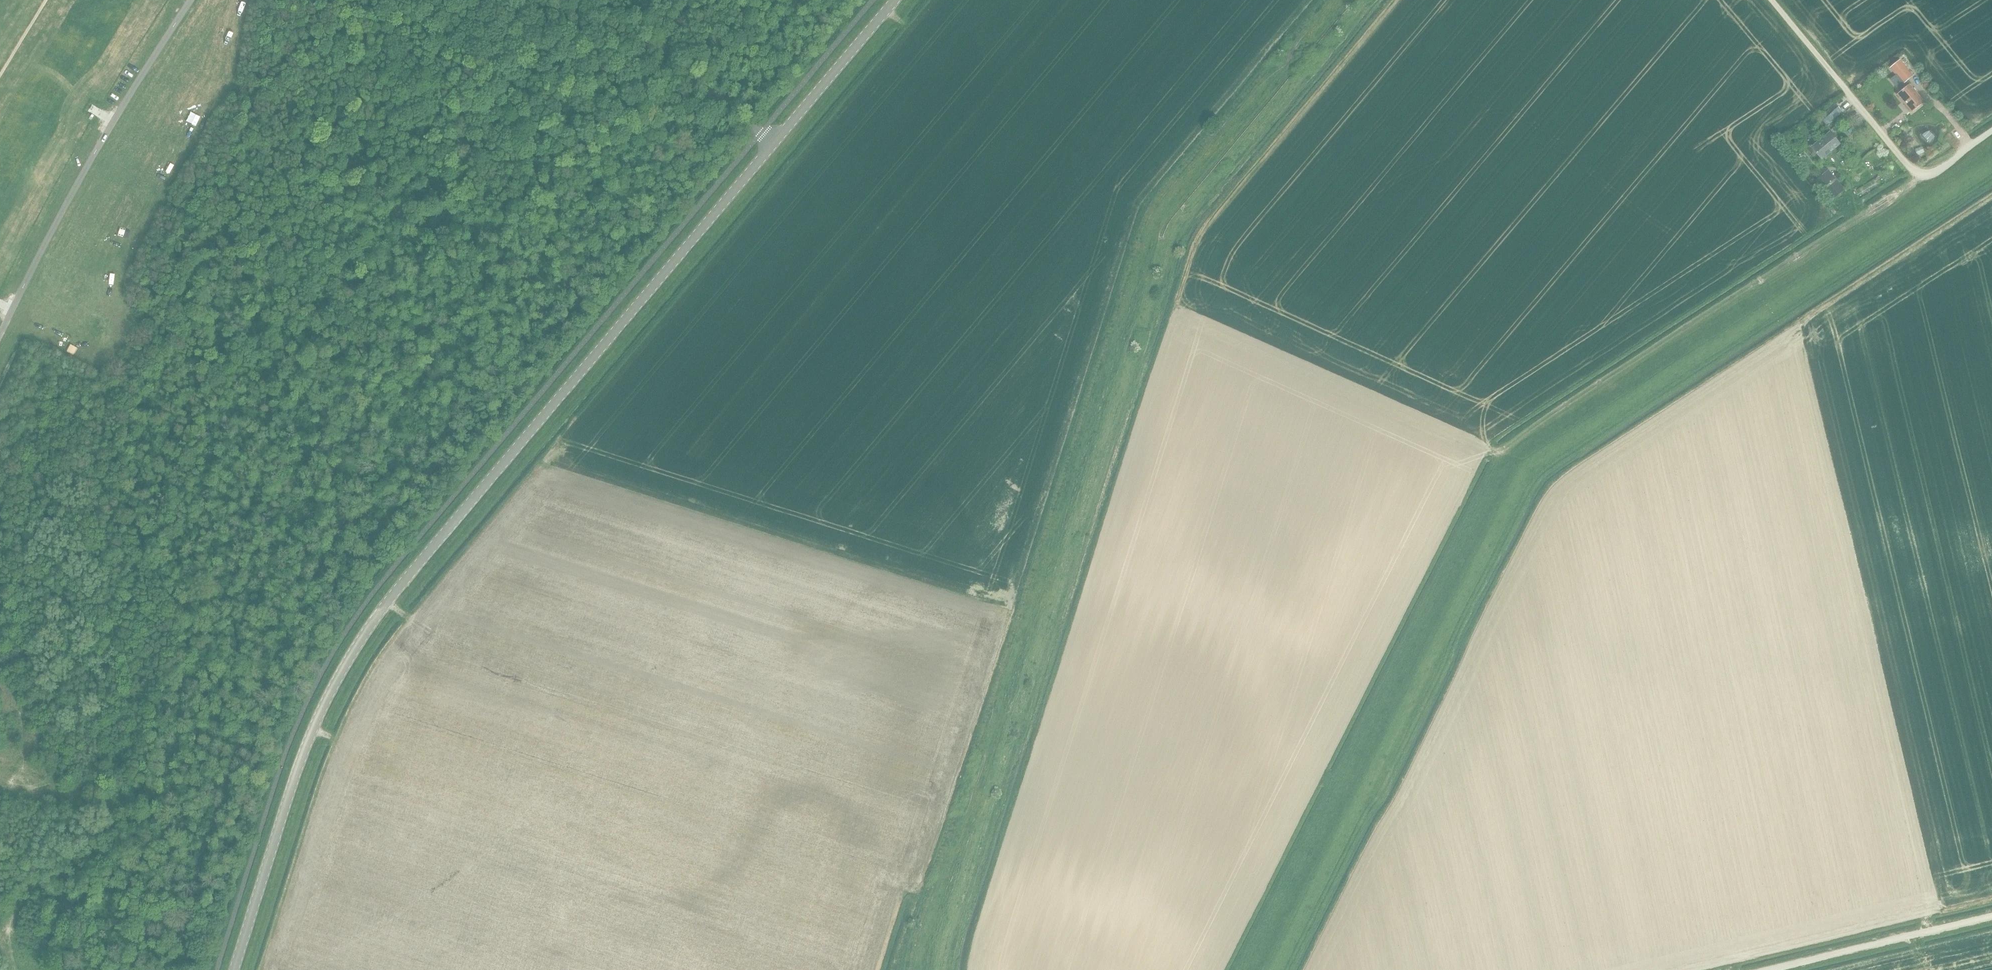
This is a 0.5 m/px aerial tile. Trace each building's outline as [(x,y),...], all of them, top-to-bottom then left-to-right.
[(1900,60),(1889,69),(1895,76),(1902,85),(1908,80),(1913,76),(1900,60)] [(1895,76),(1890,80),(1899,92),(1896,94),(1911,112),(1924,102),(1910,85),(1911,84),(1908,80),(1902,85),(1895,76)] [(1836,108),(1822,120),(1827,125),(1841,113),(1836,108)] [(1930,137),(1937,132),(1931,124),(1925,129),(1930,137)] [(1840,144),(1830,132),(1812,146),(1811,144),(1806,148),(1813,156),(1817,153),(1822,159),(1840,144)] [(1827,171),(1816,180),(1832,200),(1845,190),(1836,179),(1834,180),(1827,171)]
